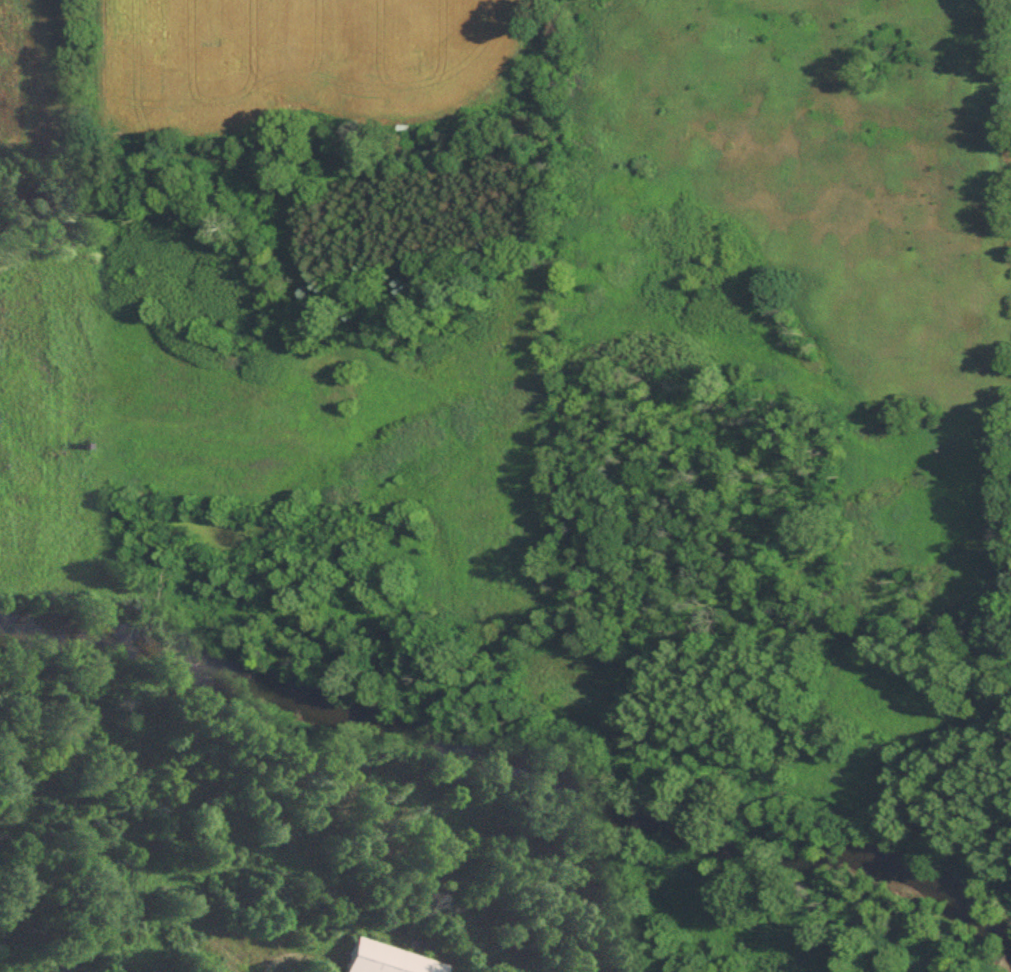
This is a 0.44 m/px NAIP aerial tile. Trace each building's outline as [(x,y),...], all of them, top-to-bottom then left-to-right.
[(337,971),(440,971),(441,970),(349,939),(337,971)]
